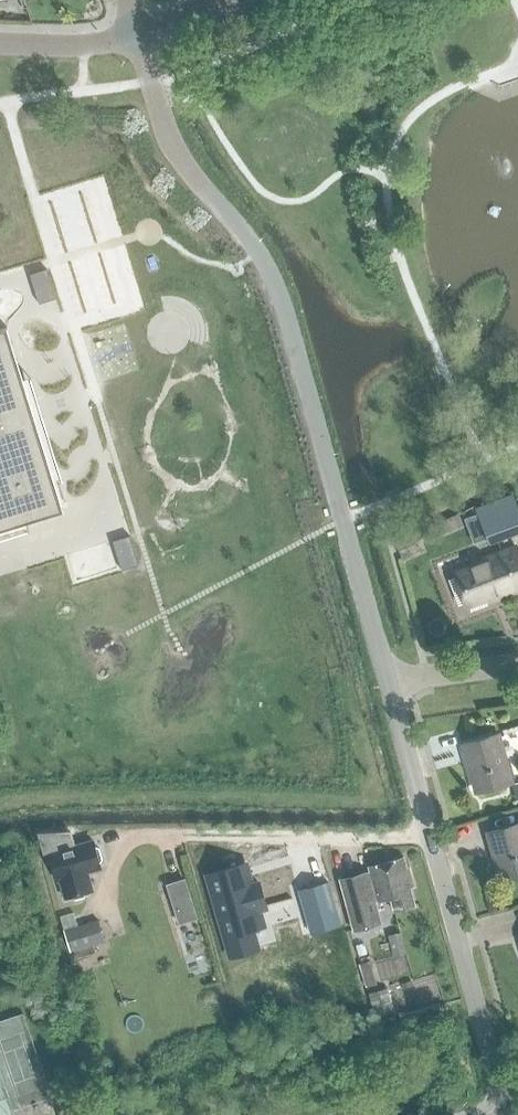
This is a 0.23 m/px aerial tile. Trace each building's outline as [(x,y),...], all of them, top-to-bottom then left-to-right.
[(56,299),(47,269),(29,274),(39,304),(56,299)] [(65,514),(9,326),(0,329),(0,533),(65,514)] [(517,532),(517,506),(513,494),(464,514),(478,548),(517,532)] [(122,571),(139,566),(130,536),(112,541),(122,571)] [(465,605),(496,594),(497,596),(517,588),(517,553),(516,546),(501,551),(502,555),(454,573),(465,605)] [(88,574),(13,596),(21,622),(95,600),(88,574)] [(463,746),(475,790),(510,780),(498,737),(463,746)] [(499,877),(517,872),(517,826),(487,835),(499,877)] [(103,864),(99,852),(93,849),(90,840),(48,852),(52,866),(48,867),(50,875),(55,873),(63,902),(92,894),(87,877),(99,873),(99,870),(103,864)] [(370,873),(368,873),(340,880),(353,932),(381,924),(375,902),(391,897),(394,909),(413,904),(409,888),(412,887),(408,870),(406,870),(403,857),(368,866),(370,873)] [(245,863),(207,874),(231,957),(257,950),(252,930),(263,927),(258,909),(266,907),(259,883),(251,885),(245,863)] [(329,868),(298,875),(304,898),(317,895),(326,930),(343,926),(329,868)] [(188,891),(185,881),(173,884),(176,895),(188,891)] [(61,920),(70,952),(104,942),(98,920),(83,924),(80,914),(61,920)] [(390,985),(370,991),(377,1015),(396,1010),(390,985)]
